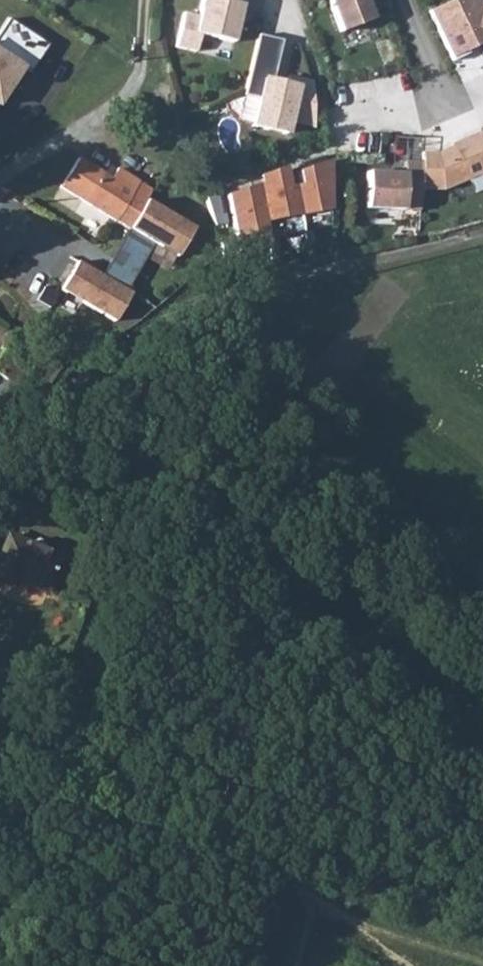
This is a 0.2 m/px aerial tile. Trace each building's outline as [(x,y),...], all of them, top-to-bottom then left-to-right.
[(198,16),(183,12),(176,46),(196,51),(200,34),(233,41),(242,4),(239,3),(240,0),(202,0),(198,16)] [(329,2),(340,31),(373,19),(366,0),(330,0),(329,2)] [(429,10),(453,60),(469,52),(467,50),(482,42),(482,5),(482,6),(479,0),(450,0),(429,10)] [(7,19),(0,30),(0,99),(21,67),(29,72),(47,45),(7,19)] [(281,39),(258,34),(243,94),(258,98),(252,125),(286,133),(289,120),(313,126),(311,82),(292,77),(289,88),(271,84),(281,39)] [(421,152),(421,162),(420,189),(442,190),(482,173),(482,176),(482,130),(456,141),(457,143),(436,153),(421,152)] [(111,179),(78,158),(60,187),(115,221),(133,192),(139,181),(117,168),(111,179)] [(282,175),(225,195),(235,253),(267,248),(265,239),(327,228),(327,161),(296,171),(298,185),(284,187),(282,175)] [(420,189),(421,162),(404,162),(403,174),(367,172),(365,208),(403,210),(403,203),(419,204),(420,189)] [(133,192),(115,221),(129,229),(145,200),(133,192)] [(193,227),(145,200),(112,259),(136,273),(154,242),(177,256),(193,227)] [(136,273),(112,259),(102,275),(127,289),(136,273)] [(132,293),(78,262),(62,290),(116,321),(132,293)] [(32,397),(8,380),(0,386),(0,413),(32,397)] [(62,557),(8,534),(0,553),(0,580),(13,586),(16,577),(48,591),(62,557)]
